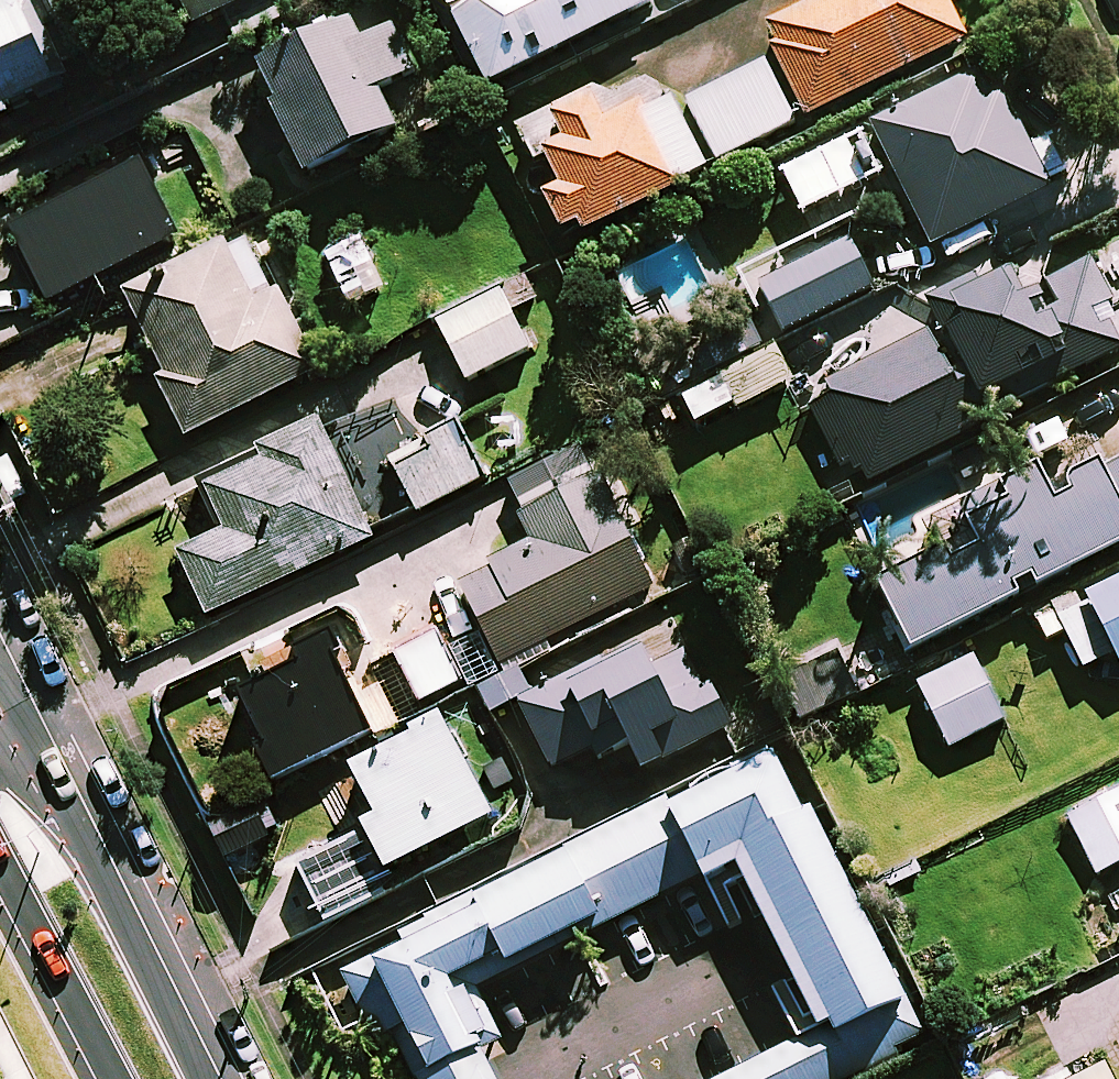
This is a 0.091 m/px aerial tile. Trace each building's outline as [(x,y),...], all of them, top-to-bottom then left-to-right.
[(225,14),(238,41),(295,14),(288,0),(178,0),(193,30),(225,14)] [(477,3),(476,0),(443,0),(488,90),(654,6),(651,0),(482,0),(477,3)] [(775,47),(768,51),(804,125),(970,44),(948,0),(824,0),(766,28),(775,47)] [(11,115),(8,107),(66,81),(31,1),(0,14),(0,120),(11,115)] [(415,73),(393,26),(348,46),(341,30),(254,70),(303,177),(396,133),(377,91),(415,73)] [(794,125),(764,66),(687,105),(717,164),(794,125)] [(985,107),(971,79),(871,128),(930,249),(1049,192),(1003,98),(985,107)] [(542,196),(561,234),(576,226),(581,236),(707,173),(671,102),(611,132),(592,95),(552,116),(564,141),(542,152),(560,188),(542,196)] [(13,218),(49,296),(191,231),(155,153),(13,218)] [(873,294),(848,244),(760,287),(785,337),(873,294)] [(186,440),(318,374),(278,294),(268,299),(243,247),(128,304),(165,378),(157,382),(186,440)] [(1116,353),(1118,351),(1118,277),(1102,286),(1084,251),(1036,275),(1054,311),(1027,324),(1003,277),(974,292),(969,284),(929,304),(987,418),(1116,353)] [(530,350),(500,291),(437,324),(467,383),(530,350)] [(827,388),(832,399),(807,412),(838,474),(863,461),(874,483),(975,433),(928,338),(827,388)] [(695,428),(732,408),(737,417),(792,387),(782,368),(773,351),(680,400),(695,428)] [(373,541),(322,430),(202,484),(224,534),(178,556),(206,617),(373,541)] [(482,482),(456,432),(392,467),(418,516),(482,482)] [(1102,475),(1097,467),(1067,482),(1073,495),(1054,504),(1038,471),(961,509),(980,547),(883,596),(911,651),(1118,547),(1118,467),(1102,475)] [(651,589),(608,502),(458,581),(500,665),(651,589)] [(1083,671),(1113,657),(1118,670),(1118,581),(1037,620),(1047,642),(1065,633),(1083,671)] [(668,610),(522,683),(517,671),(480,689),(491,711),(516,699),(552,772),(623,737),(641,774),(728,731),(668,610)] [(461,685),(437,635),(393,656),(416,706),(461,685)] [(228,699),(252,749),(242,754),(258,789),(313,762),(360,740),(315,646),(273,666),(277,675),(228,699)] [(1003,724),(973,656),(917,682),(947,749),(1003,724)] [(350,766),(357,781),(379,822),(372,826),(292,867),(323,926),(395,888),(389,876),(470,834),(425,746),(393,762),(386,748),(350,766)] [(336,971),(373,1046),(392,1037),(413,1078),(496,1078),(455,997),(729,862),(816,1037),(731,1078),(863,1078),(923,1049),(777,754),(336,971)] [(1065,817),(1094,875),(1118,862),(1118,791),(1065,817)] [(281,855),(261,818),(221,840),(241,877),(281,855)] [(1071,1078),(1108,1078),(1101,1064),(1071,1078)]
